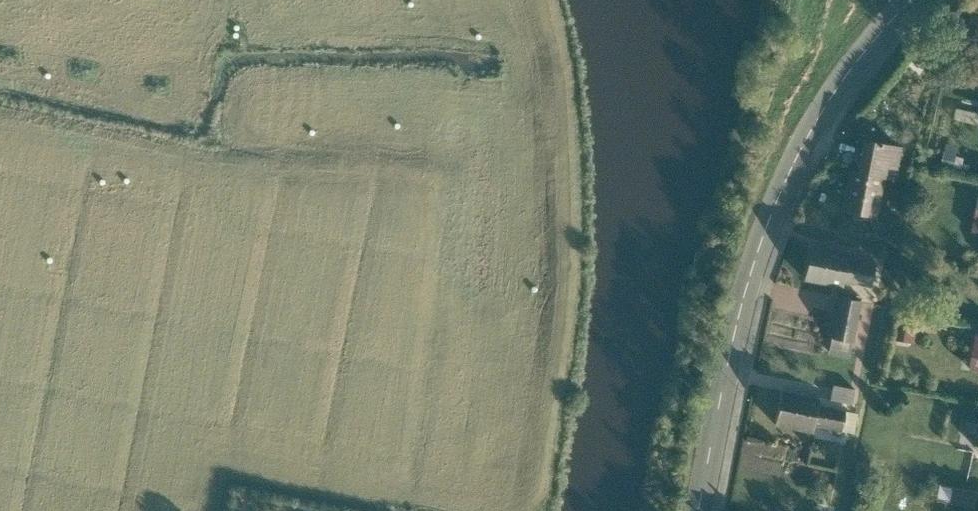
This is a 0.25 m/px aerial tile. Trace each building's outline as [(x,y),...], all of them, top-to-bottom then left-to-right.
[(901,141),(862,135),(857,166),(885,171),(896,172),(901,141)] [(885,171),(857,166),(848,164),(841,207),(878,214),(885,171)] [(843,286),(844,280),(871,284),(875,260),(848,256),(849,251),(809,245),(804,279),(843,286)] [(837,295),(831,335),(854,338),(860,298),(837,295)] [(899,312),(894,337),(913,340),(917,316),(899,312)] [(968,367),(977,368),(977,323),(974,323),(968,367)] [(854,388),(833,385),(830,401),(851,404),(854,388)] [(814,432),(815,425),(841,429),(845,408),(818,404),(820,397),(782,390),(776,425),(814,432)] [(975,504),(977,488),(938,483),(935,499),(975,504)]
